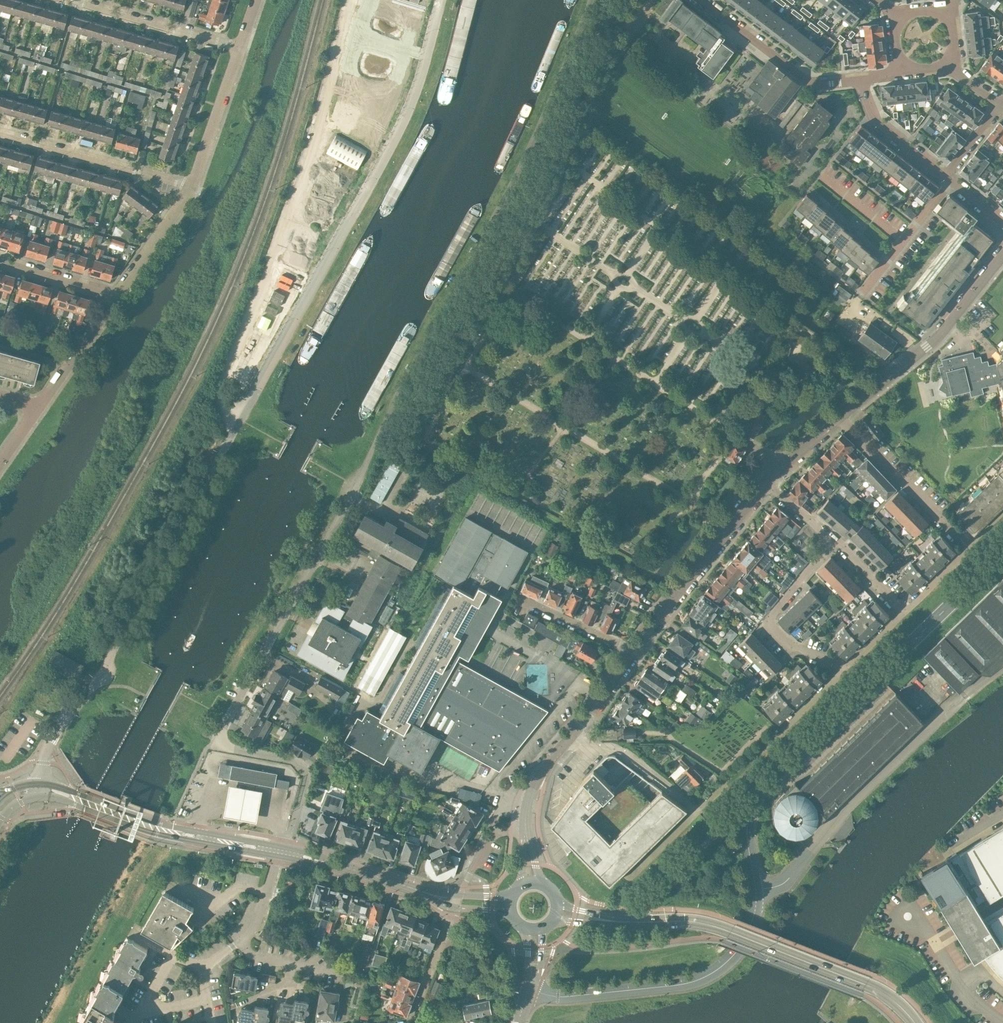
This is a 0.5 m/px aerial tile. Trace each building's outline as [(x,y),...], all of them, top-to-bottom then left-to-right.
[(228,3),(220,0),(209,0),(207,7),(210,8),(224,13),(228,3)] [(734,50),(722,41),(725,37),(720,33),(721,32),(709,23),(709,22),(705,19),(705,20),(696,12),(692,9),(692,10),(681,1),(682,0),(663,0),(655,10),(661,15),(660,16),(666,20),(669,17),(676,23),(707,46),(703,51),(700,48),(697,53),(700,56),(696,61),(699,63),(698,65),(714,77),(734,50)] [(754,0),(740,0),(735,7),(744,13),(754,0)] [(763,5),(757,0),(754,0),(744,13),(752,20),(763,5)] [(843,0),(829,0),(826,4),(835,11),(843,0)] [(855,2),(852,0),(843,0),(835,11),(843,17),(855,2)] [(852,24),(864,9),(855,2),(843,17),(852,24)] [(192,16),(195,6),(189,4),(186,14),(192,16)] [(4,26),(9,8),(0,5),(0,25),(4,26)] [(761,26),(772,11),(763,5),(752,20),(761,26)] [(9,8),(4,26),(13,29),(18,11),(9,8)] [(221,22),(224,13),(210,8),(208,15),(201,13),(200,18),(219,24),(220,21),(221,22)] [(18,11),(13,29),(23,32),(28,14),(18,11)] [(769,33),(781,18),(772,11),(761,26),(769,33)] [(963,13),(964,24),(989,21),(988,16),(980,17),(980,11),(963,13)] [(778,39),(789,24),(781,18),(769,33),(778,39)] [(37,19),(32,37),(41,40),(46,21),(37,19)] [(46,21),(41,40),(51,42),(56,24),(46,21)] [(989,27),(989,21),(964,24),(966,35),(982,33),(982,28),(989,27)] [(56,24),(51,42),(60,45),(65,27),(56,24)] [(787,46),(798,31),(789,24),(778,39),(787,46)] [(883,35),(882,25),(878,26),(878,24),(864,25),(865,37),(882,35),(883,35)] [(65,27),(60,45),(69,48),(74,29),(65,27)] [(74,29),(69,48),(79,51),(84,32),(74,29)] [(795,52),(806,37),(798,31),(787,46),(795,52)] [(84,32),(79,51),(88,53),(93,35),(84,32)] [(983,38),(982,33),(966,35),(967,45),(991,42),(991,37),(983,38)] [(93,35),(88,53),(97,56),(102,37),(93,35)] [(883,44),(882,35),(865,37),(866,41),(858,42),(858,43),(859,47),(883,44)] [(102,37),(97,56),(106,58),(107,56),(111,40),(102,37)] [(111,40),(107,56),(116,58),(121,40),(112,37),(111,40)] [(804,59),(815,44),(806,37),(795,52),(804,59)] [(121,40),(116,58),(126,61),(131,43),(121,40)] [(195,41),(192,51),(210,57),(213,47),(195,41)] [(992,48),(991,42),(967,45),(968,57),(985,55),(984,49),(992,48)] [(131,43),(126,61),(135,64),(140,45),(131,43)] [(812,65),(824,51),(815,44),(804,59),(812,65)] [(885,53),(883,44),(859,47),(859,52),(867,51),(867,55),(885,53)] [(140,45),(135,64),(144,66),(149,48),(140,45)] [(360,46),(353,71),(363,73),(369,48),(360,46)] [(149,48),(144,66),(154,69),(159,51),(149,48)] [(369,48),(363,73),(373,76),(378,56),(379,51),(369,48)] [(159,51),(154,69),(164,72),(169,53),(159,51)] [(192,51),(189,60),(207,66),(210,57),(192,51)] [(990,74),(1002,58),(993,52),(982,68),(990,74)] [(886,63),(885,54),(885,53),(867,55),(868,63),(864,64),(864,68),(883,66),(883,63),(886,63)] [(378,56),(373,76),(399,82),(398,82),(399,82),(404,62),(378,56)] [(1002,58),(990,74),(999,80),(1002,74),(1002,59),(1002,58)] [(189,60),(186,69),(204,75),(207,66),(189,60)] [(775,117),(798,87),(800,84),(768,60),(759,72),(753,79),(760,84),(750,97),(775,117)] [(660,61),(653,70),(657,74),(664,65),(660,61)] [(55,72),(56,67),(39,63),(38,68),(55,72)] [(186,69),(183,78),(201,84),(204,75),(186,69)] [(67,71),(65,76),(101,87),(102,82),(67,71)] [(0,75),(0,92),(5,94),(10,75),(1,73),(0,75)] [(21,76),(15,94),(25,97),(30,79),(21,76)] [(183,78),(180,87),(198,93),(201,84),(183,78)] [(30,79),(25,97),(34,100),(39,81),(30,79)] [(39,81),(34,100),(43,102),(49,84),(39,81)] [(927,87),(927,85),(926,81),(915,82),(915,83),(917,101),(931,99),(929,87),(927,87)] [(917,101),(915,83),(905,84),(908,110),(913,109),(912,101),(917,101)] [(49,84),(43,102),(53,105),(58,87),(49,84)] [(908,110),(905,84),(895,85),(896,103),(902,103),(903,110),(908,110)] [(896,103),(895,85),(894,85),(893,85),(883,86),(884,92),(882,92),(883,105),(896,103)] [(58,87),(53,105),(62,108),(68,89),(58,87)] [(180,87),(177,96),(195,102),(198,93),(180,87)] [(946,109),(957,94),(949,87),(945,92),(943,91),(936,101),(946,109)] [(68,89),(62,108),(71,110),(76,92),(68,89)] [(143,106),(147,96),(132,91),(129,101),(143,106)] [(76,92),(71,110),(80,113),(86,95),(76,92)] [(951,121),(965,100),(957,94),(958,94),(957,94),(946,109),(942,114),(951,121)] [(86,95),(80,113),(90,116),(94,100),(95,97),(86,95)] [(177,96),(174,105),(192,111),(195,102),(177,96)] [(836,104),(827,97),(821,104),(817,102),(813,107),(811,106),(785,141),(791,146),(785,154),(800,165),(810,153),(806,150),(810,144),(811,145),(829,121),(834,115),(831,112),(836,104)] [(90,116),(89,118),(98,121),(104,102),(94,100),(90,116)] [(802,103),(798,100),(786,116),(790,119),(802,103)] [(963,121),(974,106),(965,100),(951,121),(954,124),(959,118),(963,121)] [(104,102),(98,121),(108,123),(113,105),(104,102)] [(336,104),(329,124),(346,133),(356,115),(336,104)] [(113,105),(108,123),(117,126),(122,108),(113,105)] [(174,105),(171,115),(189,121),(192,111),(174,105)] [(981,118),(980,117),(983,112),(974,106),(963,121),(974,129),(981,118)] [(122,108),(117,126),(126,129),(132,110),(122,108)] [(132,110),(126,129),(136,131),(141,113),(132,110)] [(141,113),(136,131),(146,134),(151,116),(141,113)] [(379,123),(383,115),(378,113),(374,121),(379,123)] [(171,115),(168,124),(186,130),(189,121),(171,115)] [(1002,133),(1002,125),(999,122),(983,143),(987,146),(992,140),(996,143),(998,140),(1002,133)] [(168,124),(165,133),(183,139),(186,130),(168,124)] [(329,124),(322,143),(359,164),(369,146),(346,133),(329,124)] [(858,147),(870,132),(861,125),(849,140),(858,147)] [(959,147),(965,139),(953,129),(950,133),(944,128),(940,132),(946,137),(959,147)] [(866,154),(879,138),(870,132),(858,147),(866,154)] [(114,148),(137,153),(140,137),(117,133),(114,148)] [(165,133),(162,142),(180,148),(183,139),(165,133)] [(953,155),(959,147),(946,137),(944,141),(938,136),(934,140),(940,145),(953,155)] [(875,161),(887,145),(879,138),(866,154),(875,161)] [(162,142),(159,151),(177,157),(180,148),(162,142)] [(322,143),(315,163),(323,168),(318,176),(339,187),(343,179),(349,182),(359,164),(322,143)] [(953,155),(940,145),(937,148),(932,144),(928,148),(947,163),(953,155)] [(883,168),(896,152),(887,145),(875,161),(883,168)] [(986,155),(981,152),(978,149),(972,157),(989,171),(990,172),(993,168),(987,163),(991,159),(986,155)] [(159,151),(155,161),(174,167),(177,157),(159,151)] [(892,174),(904,159),(896,152),(883,168),(892,174)] [(989,171),(972,157),(966,165),(980,176),(983,178),(989,171)] [(904,159),(892,174),(900,181),(913,165),(904,159)] [(0,162),(0,180),(4,181),(10,163),(0,160),(0,162)] [(10,163),(4,181),(14,184),(19,165),(10,163)] [(19,165),(14,184),(23,187),(28,168),(19,165)] [(909,188),(921,172),(913,165),(900,181),(909,188)] [(980,176),(966,165),(960,173),(978,187),(981,183),(977,180),(980,176)] [(28,168),(23,187),(32,189),(37,171),(28,168)] [(37,171),(32,189),(41,192),(47,173),(37,171)] [(917,194),(930,179),(921,172),(909,188),(917,194)] [(47,173),(41,192),(51,195),(57,176),(47,173)] [(63,175),(57,194),(68,197),(73,178),(63,175)] [(309,182),(302,202),(330,217),(340,199),(340,198),(340,199),(334,196),(339,187),(318,176),(314,185),(309,182)] [(73,178),(68,197),(78,200),(83,181),(73,178)] [(926,201),(939,186),(930,179),(917,194),(926,201)] [(83,181),(78,200),(88,202),(93,184),(83,181)] [(93,184),(88,202),(97,205),(103,187),(93,184)] [(726,189),(718,185),(714,193),(721,197),(726,189)] [(103,187),(97,205),(107,208),(112,190),(103,187)] [(112,190),(107,208),(117,211),(122,192),(112,190)] [(122,192),(117,211),(126,214),(132,195),(122,192)] [(806,216),(817,202),(807,194),(796,207),(806,214),(805,215),(806,216)] [(991,237),(972,222),(977,216),(967,209),(949,194),(936,211),(954,225),(962,231),(956,238),(958,240),(947,254),(945,253),(937,263),(939,264),(927,279),(925,277),(918,287),(919,289),(914,295),(912,294),(902,307),(922,324),(991,237)] [(132,195),(126,214),(136,217),(142,198),(132,195)] [(142,198),(136,217),(147,219),(152,201),(142,198)] [(814,224),(825,210),(817,203),(817,202),(806,216),(814,223),(814,224)] [(18,215),(19,210),(10,207),(8,212),(18,215)] [(28,213),(19,210),(18,215),(32,220),(33,215),(28,213)] [(823,232),(834,218),(825,211),(826,210),(825,210),(814,224),(823,231),(822,232),(823,232)] [(40,217),(34,215),(31,225),(36,227),(40,217)] [(832,240),(843,226),(834,219),(835,219),(834,218),(823,232),(832,239),(831,240),(832,240)] [(57,232),(60,223),(53,221),(50,230),(57,232)] [(67,225),(60,223),(57,232),(64,235),(67,225)] [(119,223),(114,232),(129,240),(134,231),(119,223)] [(841,249),(852,235),(843,228),(844,227),(843,226),(832,240),(841,247),(840,248),(841,249)] [(13,231),(4,228),(0,240),(0,246),(6,248),(6,246),(8,247),(13,231)] [(24,234),(13,231),(8,247),(11,248),(11,250),(18,252),(24,234)] [(36,257),(40,242),(35,241),(37,234),(33,233),(27,254),(36,257)] [(96,243),(98,235),(92,233),(88,245),(95,247),(96,243)] [(849,257),(861,243),(852,236),(852,235),(841,249),(849,256),(849,257)] [(46,244),(40,242),(36,257),(45,260),(52,239),(47,238),(46,244)] [(119,248),(120,242),(112,239),(110,245),(119,248)] [(63,265),(69,244),(60,241),(53,263),(63,265)] [(858,265),(869,251),(861,244),(861,243),(849,257),(858,264),(858,265)] [(73,269),(78,254),(71,252),(73,245),(69,244),(63,265),(73,269)] [(82,256),(78,254),(73,269),(82,271),(89,251),(84,249),(82,256)] [(100,277),(104,262),(105,263),(107,256),(102,254),(103,250),(98,249),(91,274),(100,277)] [(870,252),(869,251),(858,265),(868,273),(879,260),(869,252),(870,252)] [(105,263),(104,262),(100,277),(110,279),(116,258),(107,256),(105,263)] [(269,335),(298,272),(283,265),(254,328),(269,335)] [(14,278),(4,275),(0,289),(0,296),(7,299),(14,278)] [(26,297),(30,283),(21,280),(15,301),(19,302),(21,296),(26,297)] [(37,301),(42,286),(30,283),(26,297),(33,299),(31,306),(35,307),(37,301)] [(841,285),(834,294),(846,302),(852,293),(841,285)] [(51,289),(42,286),(37,301),(42,302),(40,308),(44,310),(51,289)] [(64,308),(68,294),(59,291),(52,312),(62,315),(64,308)] [(72,318),(78,297),(68,294),(64,308),(69,310),(67,317),(72,318)] [(87,300),(78,297),(72,318),(77,320),(76,325),(80,326),(87,300)] [(870,322),(867,327),(859,339),(884,358),(896,341),(870,322)] [(798,333),(794,340),(802,344),(806,338),(798,333)] [(19,355),(2,350),(0,356),(0,373),(13,377),(19,355)] [(38,361),(19,355),(13,377),(32,382),(38,361)] [(996,362),(996,364),(989,366),(988,360),(982,361),(981,356),(957,361),(955,355),(941,359),(943,365),(939,366),(942,378),(943,381),(939,389),(946,393),(946,396),(970,391),(972,396),(984,393),(982,387),(1001,382),(1002,391),(1002,355),(996,362)] [(766,416),(764,414),(755,409),(750,417),(749,417),(741,430),(752,438),(761,425),(761,424),(766,416)] [(883,434),(867,414),(858,421),(874,441),(880,437),(883,434)] [(855,446),(843,433),(835,442),(853,459),(856,456),(850,450),(855,446)] [(736,463),(745,450),(733,442),(724,455),(736,463)] [(853,459),(835,442),(828,449),(840,461),(844,457),(850,462),(853,459)] [(840,461),(828,449),(820,456),(839,474),(842,471),(836,465),(840,461)] [(839,474),(820,456),(813,464),(813,465),(826,477),(830,472),(836,477),(839,474)] [(859,480),(874,466),(867,458),(863,461),(858,456),(851,462),(857,467),(855,469),(860,473),(856,477),(859,480)] [(391,461),(370,497),(381,503),(401,466),(391,461)] [(826,477),(813,465),(807,472),(806,471),(806,472),(825,489),(828,486),(822,480),(826,477)] [(870,484),(881,473),(874,466),(859,480),(862,483),(865,479),(870,484)] [(957,512),(974,530),(1002,502),(1002,468),(957,512)] [(825,489),(806,472),(799,479),(799,480),(797,483),(806,490),(808,488),(812,492),(816,487),(822,492),(825,489)] [(888,481),(881,473),(870,484),(874,488),(870,492),(873,495),(888,481)] [(852,487),(859,480),(856,477),(849,484),(852,487)] [(862,483),(859,480),(852,487),(855,490),(862,483)] [(895,488),(888,481),(873,495),(876,498),(880,494),(884,499),(895,488)] [(805,491),(806,490),(797,483),(794,486),(794,485),(787,494),(800,505),(809,494),(805,491)] [(854,494),(846,487),(843,490),(851,497),(854,494)] [(893,517),(909,502),(912,499),(907,494),(904,497),(898,491),(882,506),(893,517)] [(865,503),(859,497),(855,501),(862,507),(865,503)] [(826,520),(838,507),(828,498),(817,511),(826,520)] [(903,527),(918,512),(921,510),(916,504),(914,507),(909,502),(893,517),(903,527)] [(785,522),(790,517),(777,507),(771,515),(794,535),(797,532),(785,522)] [(836,529),(848,516),(838,507),(826,520),(836,529)] [(931,519),(926,515),(924,517),(918,512),(903,527),(913,537),(931,519)] [(310,633),(299,653),(317,663),(317,661),(325,665),(324,667),(342,677),(353,657),(350,655),(357,643),(360,645),(371,625),(369,624),(381,602),(381,601),(400,566),(399,565),(402,560),(410,564),(411,565),(422,546),(421,546),(428,534),(405,521),(403,525),(396,524),(396,525),(386,520),(384,525),(365,515),(354,534),(374,545),(369,554),(377,558),(364,581),(362,585),(351,605),(346,603),(342,610),(327,601),(316,621),(319,622),(312,634),(310,633)] [(794,535),(771,515),(763,524),(775,534),(779,529),(786,535),(786,534),(792,538),(794,535)] [(856,523),(848,516),(836,529),(844,536),(856,523)] [(548,710),(459,661),(501,584),(508,587),(527,552),(465,517),(434,574),(453,585),(451,589),(447,587),(414,645),(418,648),(403,674),(400,672),(378,711),(381,713),(379,718),(367,711),(362,720),(357,717),(345,739),(383,760),(388,752),(420,770),(439,736),(499,770),(548,710)] [(885,526),(878,518),(874,522),(882,529),(885,526)] [(780,538),(775,534),(763,524),(756,532),(777,550),(780,547),(776,544),(780,538)] [(857,544),(870,532),(862,524),(850,536),(857,544)] [(777,550),(756,532),(749,541),(748,540),(748,541),(761,552),(765,546),(774,554),(777,550)] [(865,552),(878,540),(870,532),(857,544),(865,552)] [(948,557),(934,542),(932,540),(934,539),(931,535),(922,544),(941,564),(943,562),(944,562),(949,557),(948,557)] [(955,550),(941,536),(934,542),(948,557),(955,550)] [(873,560),(885,548),(878,540),(865,552),(873,560)] [(766,556),(761,552),(748,541),(740,550),(763,570),(766,566),(761,562),(766,556)] [(561,547),(551,542),(546,553),(555,558),(561,547)] [(941,564),(922,544),(919,547),(922,550),(923,549),(926,551),(920,556),(934,571),(941,564)] [(893,556),(885,548),(873,560),(881,568),(893,556)] [(763,570),(740,550),(732,560),(746,572),(751,566),(760,574),(763,570)] [(825,582),(841,567),(843,564),(839,560),(836,562),(830,556),(814,572),(825,582)] [(927,578),(927,577),(913,563),(911,561),(912,559),(909,556),(900,565),(919,585),(922,583),(927,578)] [(934,571),(920,556),(913,563),(927,577),(934,571)] [(804,567),(808,562),(804,558),(800,563),(804,567)] [(558,562),(553,560),(549,567),(554,570),(558,562)] [(748,573),(746,572),(732,560),(725,569),(748,588),(751,584),(744,578),(748,573)] [(564,570),(575,575),(577,570),(566,565),(564,570)] [(919,585),(900,565),(897,568),(900,571),(902,570),(904,572),(898,578),(911,593),(919,585)] [(794,578),(801,570),(798,567),(791,576),(794,578)] [(835,593),(851,578),(854,575),(849,570),(846,573),(841,567),(825,582),(835,593)] [(748,588),(725,569),(718,577),(730,587),(734,583),(747,594),(750,590),(748,588)] [(786,588),(794,578),(791,576),(787,581),(786,581),(783,585),(786,588)] [(608,586),(617,590),(619,592),(620,589),(639,599),(645,588),(624,577),(619,586),(610,581),(608,586)] [(730,587),(718,577),(711,586),(729,601),(733,597),(726,592),(730,587)] [(856,583),(851,578),(835,593),(845,603),(864,585),(859,580),(856,583)] [(526,580),(521,591),(520,591),(537,599),(542,587),(526,580)] [(925,657),(959,692),(979,672),(990,673),(1002,663),(1002,581),(925,657)] [(550,587),(544,602),(543,602),(555,607),(556,605),(562,607),(566,598),(567,599),(573,587),(566,584),(562,592),(550,587)] [(591,586),(588,594),(593,596),(597,589),(591,586)] [(729,601),(711,586),(704,594),(717,603),(720,600),(726,605),(729,601)] [(630,598),(619,592),(617,590),(609,604),(602,618),(601,619),(603,619),(599,627),(612,633),(619,618),(612,616),(614,613),(611,611),(617,601),(626,605),(630,598)] [(809,590),(802,596),(814,609),(821,602),(809,590)] [(572,592),(563,611),(573,616),(583,596),(578,593),(577,594),(572,592)] [(773,605),(779,598),(773,593),(767,600),(773,605)] [(720,606),(717,603),(704,594),(703,594),(703,595),(702,594),(699,600),(696,604),(713,616),(720,606)] [(805,617),(814,609),(802,596),(793,605),(805,617)] [(602,618),(609,604),(602,601),(600,604),(592,600),(590,605),(589,605),(582,620),(593,624),(596,616),(602,618)] [(882,622),(882,621),(868,607),(866,605),(867,603),(864,600),(856,608),(874,628),(876,626),(877,627),(882,622)] [(888,615),(874,601),(868,607),(882,621),(888,615)] [(713,616),(696,604),(693,608),(689,613),(690,613),(689,614),(704,625),(708,618),(710,620),(713,616)] [(752,612),(743,605),(740,609),(748,616),(752,612)] [(805,617),(793,605),(785,613),(797,625),(805,617)] [(874,628),(856,608),(852,612),(855,615),(857,613),(859,615),(853,621),(867,636),(874,628)] [(528,613),(523,621),(533,627),(538,618),(528,613)] [(797,625),(785,613),(777,620),(789,633),(797,625)] [(699,631),(704,625),(689,614),(688,615),(686,616),(685,618),(685,620),(681,625),(703,640),(707,635),(702,632),(701,633),(699,631)] [(758,624),(763,618),(758,614),(753,620),(758,624)] [(571,639),(539,621),(534,630),(559,644),(553,654),(560,658),(571,639)] [(861,642),(860,642),(847,628),(846,628),(844,626),(846,624),(843,621),(834,629),(853,649),(855,647),(861,642)] [(867,636),(853,621),(847,628),(860,642),(867,636)] [(742,633),(747,627),(743,623),(738,629),(742,633)] [(291,641),(299,644),(304,628),(296,625),(291,641)] [(390,627),(358,686),(374,695),(407,636),(390,627)] [(853,649),(834,629),(831,633),(834,636),(836,634),(838,636),(831,643),(845,657),(853,649)] [(746,652),(758,640),(751,632),(738,644),(746,652)] [(678,633),(669,644),(690,659),(695,651),(689,647),(692,643),(678,633)] [(721,653),(730,643),(725,639),(716,649),(721,653)] [(578,640),(574,647),(579,649),(576,653),(591,662),(597,651),(578,640)] [(754,661),(766,649),(758,640),(746,652),(754,661)] [(702,644),(698,649),(709,657),(712,652),(702,644)] [(661,653),(658,657),(674,668),(677,663),(682,666),(685,662),(666,649),(663,653),(661,653)] [(761,668),(773,656),(766,649),(754,661),(761,668)] [(84,666),(55,650),(47,663),(76,679),(84,666)] [(730,663),(735,657),(727,650),(721,657),(729,664),(730,663)] [(782,665),(773,656),(761,668),(769,677),(782,665)] [(671,673),(674,668),(658,657),(655,662),(656,663),(653,667),(672,681),(675,676),(671,673)] [(734,666),(739,660),(735,657),(730,663),(734,666)] [(742,664),(739,660),(734,666),(737,669),(742,664)] [(822,679),(808,665),(802,671),(800,669),(801,667),(798,664),(796,666),(815,686),(816,685),(822,679)] [(811,691),(816,686),(816,685),(815,686),(796,666),(789,673),(808,693),(811,690),(811,691)] [(647,668),(640,678),(660,691),(664,686),(659,682),(662,678),(647,668)] [(753,674),(746,668),(744,671),(751,677),(753,674)] [(298,693),(301,689),(304,682),(292,675),(290,679),(274,670),(264,688),(264,687),(263,688),(277,696),(283,699),(289,688),(298,693)] [(732,673),(727,680),(732,684),(737,677),(732,673)] [(808,693),(789,673),(786,676),(789,679),(790,678),(793,681),(787,686),(801,700),(808,693)] [(754,676),(748,685),(752,688),(758,679),(754,676)] [(321,677),(316,687),(337,698),(336,701),(342,704),(348,691),(321,677)] [(660,691),(640,678),(638,680),(636,681),(635,683),(635,686),(634,687),(649,697),(652,693),(657,696),(660,691)] [(696,691),(686,684),(682,689),(692,696),(696,691)] [(801,700),(787,686),(781,692),(779,690),(780,689),(777,685),(775,687),(793,707),(794,706),(801,700)] [(748,692),(741,687),(739,691),(746,696),(748,692)] [(785,715),(789,711),(790,712),(795,707),(794,706),(793,707),(775,687),(768,695),(785,715)] [(251,710),(265,718),(277,696),(263,688),(260,694),(257,693),(252,702),(255,703),(251,710)] [(951,696),(955,692),(951,688),(947,692),(951,696)] [(669,690),(666,695),(673,700),(676,695),(669,690)] [(622,701),(622,703),(635,712),(639,715),(644,708),(642,707),(644,703),(629,692),(625,697),(624,696),(621,701),(622,701)] [(810,831),(811,830),(923,722),(896,694),(895,695),(896,695),(799,787),(795,783),(784,793),(775,802),(776,802),(775,804),(774,806),(773,808),(773,810),(773,812),(773,813),(773,815),(773,817),(773,819),(774,821),(774,822),(775,824),(776,826),(777,827),(778,829),(780,830),(781,831),(783,832),(784,833),(786,834),(787,835),(789,835),(791,836),(793,836),(795,836),(797,836),(798,836),(800,836),(802,835),(804,835),(805,834),(807,833),(808,832),(810,831)] [(673,700),(666,695),(662,699),(670,704),(673,700)] [(785,715),(768,695),(765,697),(768,700),(770,699),(772,701),(765,707),(779,721),(785,715)] [(635,712),(622,703),(612,716),(612,718),(614,719),(613,721),(614,723),(618,725),(620,725),(621,723),(624,725),(626,725),(635,712)] [(265,718),(251,710),(252,711),(242,728),(254,735),(264,718),(265,718)] [(691,712),(685,720),(693,725),(698,717),(691,712)] [(646,724),(644,727),(656,727),(645,718),(643,721),(646,724)] [(635,728),(623,728),(624,738),(627,738),(627,741),(633,741),(633,738),(636,738),(635,733),(635,728)] [(284,749),(293,733),(287,730),(278,746),(284,749)] [(314,745),(298,736),(291,748),(296,751),(295,752),(302,755),(307,758),(314,745)] [(704,777),(683,755),(679,759),(687,768),(675,779),(687,791),(694,784),(695,785),(704,777)] [(329,764),(320,762),(318,770),(327,772),(329,764)] [(230,777),(230,778),(274,786),(275,786),(282,787),(288,788),(290,780),(276,778),(276,774),(277,774),(277,773),(232,765),(233,766),(232,772),(231,777),(230,777)] [(610,885),(686,810),(686,809),(662,791),(610,842),(586,817),(614,789),(594,769),(583,780),(584,781),(551,825),(610,885)] [(261,789),(229,783),(228,787),(226,799),(223,813),(223,815),(256,820),(256,818),(259,805),(260,794),(261,789)] [(403,784),(401,791),(415,795),(417,788),(403,784)] [(461,787),(458,797),(479,803),(482,793),(461,787)] [(339,813),(341,806),(344,798),(343,797),(343,798),(327,793),(322,806),(324,807),(319,820),(320,821),(317,830),(318,830),(317,832),(323,834),(323,833),(329,835),(337,816),(336,816),(337,812),(339,813)] [(455,813),(473,825),(474,823),(476,822),(482,813),(468,805),(463,802),(462,803),(459,807),(461,808),(457,814),(455,813)] [(449,816),(452,811),(444,807),(442,811),(449,816)] [(473,825),(455,813),(451,820),(449,819),(445,825),(449,827),(467,838),(469,833),(469,831),(473,825)] [(347,844),(354,824),(347,822),(348,821),(341,819),(338,828),(339,828),(335,838),(342,840),(343,842),(347,844)] [(360,826),(354,824),(347,844),(352,845),(354,844),(360,846),(363,837),(364,837),(368,827),(361,825),(360,826)] [(464,843),(467,838),(449,827),(445,833),(441,831),(436,838),(428,834),(425,843),(441,847),(430,852),(432,857),(431,858),(431,859),(428,860),(427,861),(427,862),(427,864),(426,865),(426,867),(427,868),(427,869),(427,871),(428,872),(428,873),(429,874),(430,875),(431,876),(432,877),(433,878),(435,878),(436,879),(437,879),(439,879),(440,879),(441,879),(443,879),(444,878),(445,878),(446,877),(448,876),(449,875),(450,874),(450,873),(451,872),(454,874),(454,875),(455,875),(460,857),(449,853),(448,853),(453,845),(459,849),(462,843),(464,843)] [(961,852),(988,898),(990,901),(1002,893),(1002,827),(961,852)] [(380,854),(386,835),(379,832),(380,831),(374,829),(370,840),(371,840),(368,849),(374,851),(375,852),(380,854)] [(425,843),(428,834),(422,832),(420,838),(408,835),(406,841),(400,859),(402,859),(403,862),(406,863),(408,861),(414,863),(421,841),(425,843)] [(393,837),(386,835),(380,854),(384,856),(386,854),(392,857),(396,847),(396,848),(400,838),(393,836),(393,837)] [(1000,944),(986,921),(976,905),(988,898),(961,852),(949,860),(947,858),(946,858),(947,860),(923,874),(922,873),(921,874),(974,960),(983,954),(1000,944)] [(323,908),(329,887),(328,886),(326,884),(321,882),(319,883),(317,884),(316,890),(313,890),(310,892),(309,895),(311,899),(313,899),(312,906),(323,909),(323,908)] [(347,914),(352,894),(338,891),(333,911),(333,910),(329,923),(327,930),(332,932),(335,921),(338,918),(339,913),(347,914)] [(181,937),(194,925),(193,925),(187,919),(192,909),(193,909),(194,908),(165,892),(164,893),(165,894),(145,929),(145,930),(144,929),(143,930),(172,947),(173,945),(172,945),(178,934),(181,937)] [(355,926),(363,897),(359,896),(360,895),(354,893),(354,895),(352,894),(347,914),(348,912),(354,913),(352,921),(353,921),(352,925),(355,926)] [(368,918),(373,901),(373,899),(372,899),(372,898),(367,897),(367,898),(363,897),(355,926),(358,927),(359,923),(360,923),(362,916),(368,918)] [(376,936),(384,904),(381,903),(380,903),(373,901),(368,918),(364,932),(376,936)] [(398,928),(405,910),(401,909),(398,909),(392,907),(386,923),(398,928)] [(416,918),(417,916),(410,914),(409,912),(405,910),(398,928),(397,932),(405,935),(405,933),(409,935),(416,918)] [(989,920),(989,919),(986,921),(1000,944),(983,954),(986,957),(988,961),(991,965),(994,968),(997,971),(1000,975),(1002,977),(1002,911),(989,920)] [(427,924),(428,923),(426,922),(426,921),(423,919),(421,920),(416,918),(409,935),(407,940),(404,949),(408,951),(413,939),(420,941),(420,942),(427,924)] [(325,939),(327,930),(329,923),(322,921),(318,937),(325,939)] [(438,928),(427,924),(420,942),(420,941),(419,944),(425,946),(423,952),(430,954),(437,936),(436,936),(439,929),(438,928)] [(267,933),(263,929),(259,934),(264,937),(267,933)] [(116,1022),(114,1021),(113,1018),(114,1019),(115,1019),(116,1020),(116,1019),(117,1019),(118,1018),(119,1017),(119,1016),(119,1015),(118,1015),(118,1014),(117,1014),(117,1013),(116,1013),(115,1013),(113,1008),(117,1001),(119,1001),(120,1000),(121,999),(123,998),(124,997),(125,996),(126,995),(127,993),(128,992),(128,990),(129,989),(129,987),(129,985),(129,984),(129,982),(129,980),(133,973),(138,972),(138,973),(139,973),(139,974),(140,974),(141,974),(142,974),(143,974),(144,973),(144,972),(145,971),(144,971),(144,970),(144,969),(143,968),(142,968),(141,968),(140,968),(139,963),(147,949),(126,937),(84,1011),(86,1011),(80,1022),(81,1022),(117,1022),(116,1022)] [(234,972),(232,985),(255,989),(257,976),(251,975),(251,974),(251,973),(250,972),(249,972),(248,972),(247,972),(247,973),(246,974),(234,972)] [(275,982),(276,975),(262,973),(261,979),(275,982)] [(415,993),(420,981),(401,974),(397,986),(415,993)] [(436,981),(432,991),(439,994),(443,984),(436,981)] [(411,1004),(415,993),(397,986),(392,997),(411,1004)] [(334,1019),(339,993),(321,990),(316,1016),(334,1019)] [(407,1016),(411,1004),(392,997),(388,1009),(407,1016)] [(294,1003),(291,1022),(292,1022),(297,1022),(304,1022),(306,1012),(307,1012),(308,1012),(309,1011),(309,1010),(309,1009),(309,1008),(308,1007),(307,1007),(308,1001),(295,999),(294,1003)] [(491,1012),(488,1000),(463,1005),(466,1017),(491,1012)] [(294,1003),(282,1001),(281,1007),(280,1007),(279,1007),(278,1007),(278,1008),(277,1009),(278,1010),(278,1011),(279,1011),(280,1012),(278,1022),(291,1022),(294,1003)] [(254,1009),(252,1022),(266,1022),(266,1018),(267,1018),(268,1018),(269,1018),(269,1017),(270,1016),(270,1015),(269,1015),(269,1014),(268,1014),(268,1013),(267,1013),(268,1008),(255,1005),(254,1009)] [(254,1009),(242,1007),(241,1013),(240,1013),(239,1013),(239,1014),(238,1014),(238,1015),(238,1016),(238,1017),(239,1017),(239,1018),(240,1018),(239,1022),(252,1022),(254,1009)]
